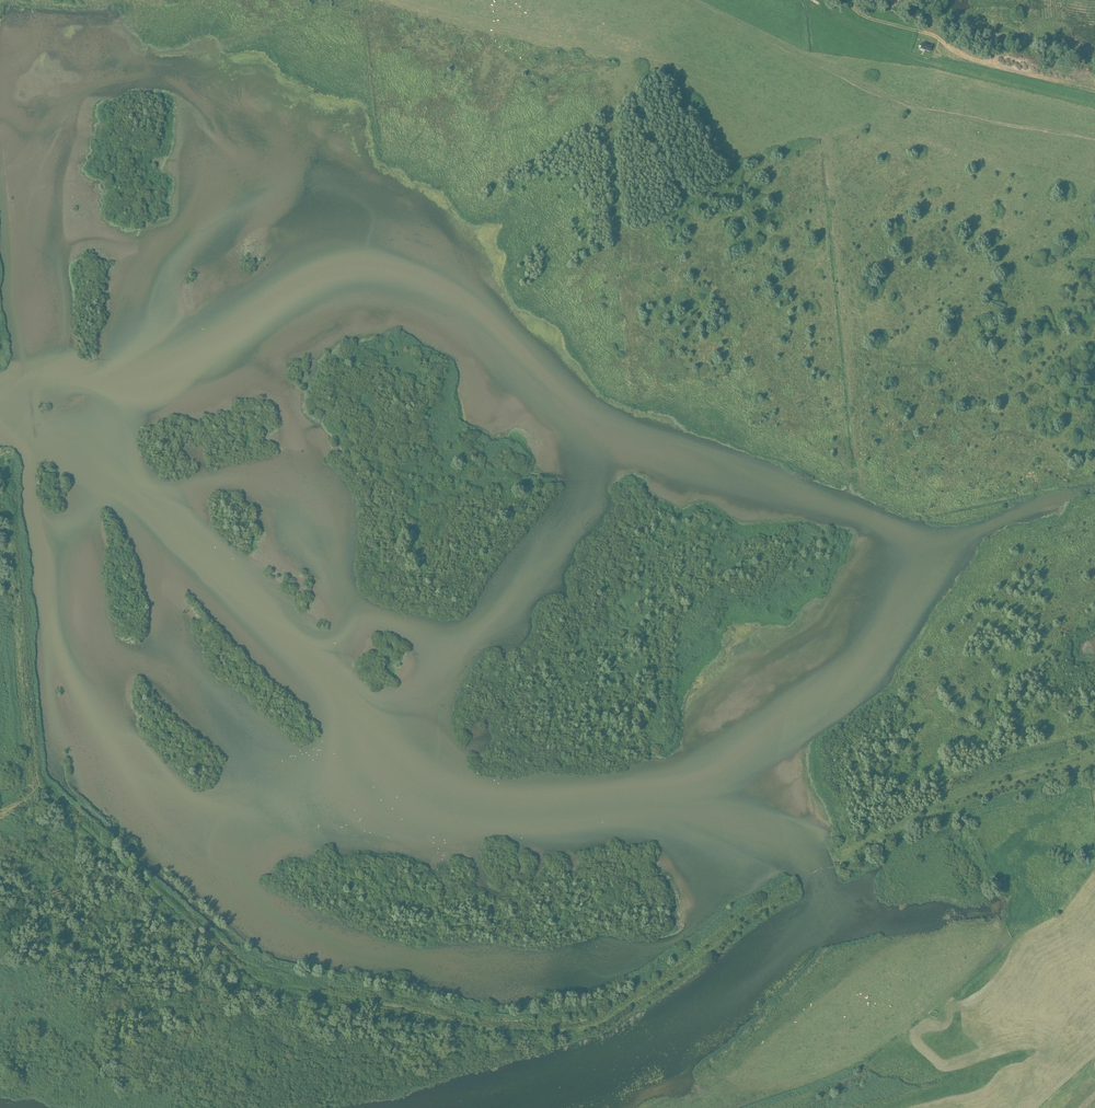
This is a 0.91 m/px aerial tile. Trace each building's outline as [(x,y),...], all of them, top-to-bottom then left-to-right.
[(921,49),(930,52),(932,46),(923,43),(921,49)]
